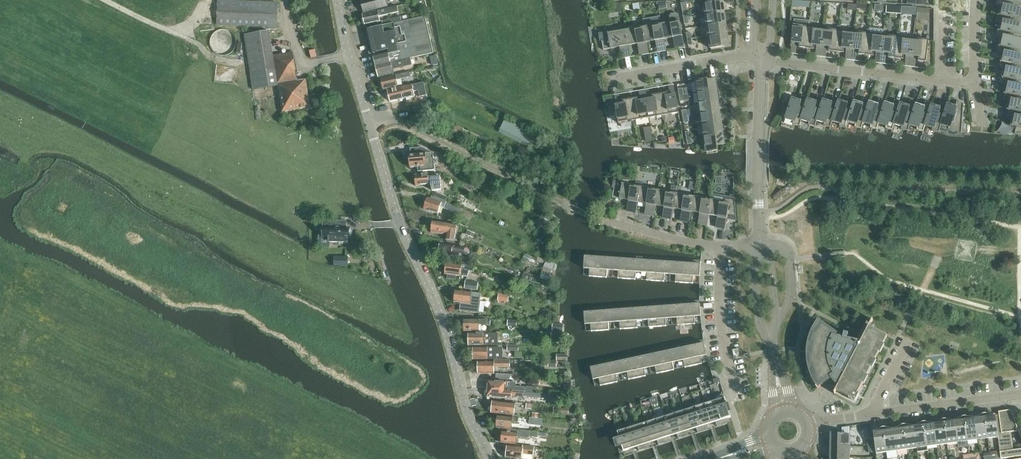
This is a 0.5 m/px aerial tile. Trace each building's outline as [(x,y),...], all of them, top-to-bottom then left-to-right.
[(360,1),(361,6),(360,7),(361,10),(362,11),(363,12),(387,6),(385,1),(388,0),(364,0),(360,1)] [(997,14),(1020,20),(1020,19),(1020,5),(1001,0),(997,0),(996,6),(1001,7),(999,14),(998,14),(997,14)] [(217,25),(267,27),(267,28),(276,29),(277,3),(218,1),(217,25)] [(704,4),(706,15),(724,12),(723,1),(704,4)] [(377,11),(363,15),(365,25),(380,21),(379,16),(398,11),(397,6),(377,10),(377,11)] [(916,22),(917,8),(907,7),(906,21),(916,22)] [(917,8),(917,14),(917,19),(929,20),(929,9),(917,8)] [(706,15),(707,26),(726,23),(724,12),(706,15)] [(663,20),(661,20),(664,40),(665,39),(673,38),(675,39),(677,49),(683,47),(684,48),(679,14),(669,16),(670,23),(664,24),(663,20)] [(998,30),(1020,35),(1020,34),(1020,20),(997,14),(996,21),(1001,22),(999,30),(998,29),(998,30)] [(366,30),(372,54),(388,50),(398,48),(401,60),(409,59),(433,53),(425,17),(394,24),(393,19),(382,22),(383,26),(366,30)] [(806,49),(809,21),(794,19),(791,43),(799,43),(799,48),(806,49)] [(659,24),(644,27),(646,43),(647,43),(655,41),(657,42),(659,52),(666,50),(666,52),(667,51),(665,39),(664,40),(661,20),(659,20),(659,24)] [(814,45),(822,46),(824,29),(810,27),(811,22),(809,21),(806,49),(814,49),(814,45)] [(707,26),(709,36),(727,34),(726,23),(707,26)] [(629,46),(625,26),(620,27),(620,31),(608,33),(607,33),(607,34),(601,35),(603,50),(620,47),(622,49),(623,58),(630,57),(630,58),(631,58),(629,46)] [(627,26),(625,26),(629,46),(637,44),(639,46),(641,55),(648,54),(648,55),(649,54),(647,43),(646,43),(644,27),(628,30),(627,26)] [(828,51),(836,52),(839,26),(837,26),(837,30),(824,29),(822,46),(829,47),(828,51)] [(844,49),(851,49),(853,32),(840,30),(841,26),(839,26),(836,52),(844,53),(844,49)] [(222,50),(240,53),(241,43),(235,43),(236,32),(219,29),(217,47),(222,48),(222,50)] [(858,54),(866,55),(869,29),(867,29),(867,33),(853,32),(851,49),(859,50),(858,54)] [(874,52),(881,53),(883,35),(870,34),(870,29),(869,29),(866,55),(874,56),(874,52)] [(999,46),(1020,51),(1020,50),(1020,35),(998,30),(996,36),(1001,37),(999,45),(999,46)] [(268,31),(245,35),(253,89),(278,85),(282,111),(310,107),(306,79),(297,81),(293,53),(273,56),(268,31)] [(888,58),(896,58),(899,33),(897,32),(896,37),(883,35),(881,53),(888,53),(888,58)] [(904,55),(911,56),(913,39),(900,37),(900,33),(899,33),(896,58),(903,59),(904,55)] [(727,34),(709,36),(710,49),(724,47),(724,44),(727,43),(727,44),(728,43),(727,34)] [(913,39),(911,56),(918,57),(918,61),(926,62),(928,40),(928,36),(927,36),(926,40),(913,39)] [(1000,61),(1020,66),(1020,51),(999,46),(997,52),(1002,53),(1000,61)] [(373,55),(376,66),(401,60),(398,48),(388,50),(388,52),(373,55)] [(401,60),(376,66),(378,77),(393,73),(392,69),(410,65),(409,59),(401,60)] [(1002,77),(1020,82),(1020,66),(1000,61),(1000,62),(999,68),(1004,69),(1002,77)] [(409,72),(380,79),(383,89),(398,86),(396,78),(399,78),(399,79),(410,77),(409,72)] [(1004,93),(1020,97),(1020,82),(1002,77),(1002,78),(1001,84),(1006,85),(1004,93)] [(696,82),(698,93),(716,90),(716,87),(718,86),(717,80),(715,80),(715,79),(696,82)] [(423,82),(387,91),(390,102),(414,96),(413,92),(418,90),(419,97),(426,95),(423,82)] [(716,90),(698,93),(699,104),(718,101),(717,97),(719,97),(718,91),(716,91),(716,90)] [(667,93),(660,94),(664,120),(666,120),(665,115),(679,113),(676,96),(668,97),(667,93)] [(1007,109),(1020,113),(1020,97),(1004,93),(1004,94),(1005,94),(1004,100),(1009,101),(1007,109)] [(653,100),(646,101),(649,118),(662,116),(663,120),(664,120),(660,94),(652,96),(653,100)] [(793,124),(799,126),(808,98),(802,96),(800,100),(792,98),(790,103),(783,101),(782,116),(782,115),(786,116),(785,119),(793,122),(793,124)] [(808,125),(814,127),(823,98),(817,96),(816,101),(808,99),(808,98),(799,126),(801,120),(809,122),(808,125)] [(824,125),(830,127),(839,99),(832,97),(831,102),(823,99),(824,98),(823,98),(814,127),(815,127),(817,121),(824,123),(824,125)] [(638,98),(630,99),(635,125),(636,125),(636,120),(649,118),(646,101),(639,102),(638,98)] [(839,126),(845,128),(854,100),(848,98),(846,102),(839,100),(839,99),(830,127),(832,121),(840,124),(839,126)] [(635,125),(630,99),(623,101),(623,105),(616,106),(619,123),(632,121),(633,125),(635,125)] [(855,127),(861,129),(870,101),(863,99),(862,103),(854,101),(855,100),(854,100),(845,128),(846,128),(848,122),(855,125),(855,127)] [(870,128),(876,130),(885,101),(879,99),(877,104),(870,101),(861,129),(863,123),(871,125),(870,128)] [(885,128),(892,130),(901,102),(894,100),(893,105),(885,102),(886,101),(885,101),(876,130),(877,130),(879,124),(886,126),(885,128)] [(699,104),(701,114),(719,111),(718,101),(699,104)] [(901,129),(907,131),(916,103),(910,101),(908,105),(901,103),(901,102),(892,130),(894,124),(902,127),(901,129)] [(947,103),(938,132),(939,133),(941,125),(949,127),(948,130),(961,134),(964,103),(963,103),(957,101),(955,106),(947,103)] [(917,130),(923,132),(932,104),(925,102),(924,106),(916,104),(917,103),(916,103),(907,131),(908,131),(910,125),(917,128),(917,130)] [(932,131),(938,132),(947,103),(947,104),(941,102),(939,107),(932,104),(923,132),(925,126),(933,128),(932,131)] [(1007,109),(1007,110),(1009,110),(1008,116),(1012,117),(1010,126),(1016,127),(1015,134),(1020,134),(1020,113),(1007,109)] [(701,114),(702,125),(721,122),(719,111),(701,114)] [(499,131),(526,145),(531,147),(532,145),(538,148),(543,137),(537,134),(536,136),(504,121),(499,131)] [(702,125),(704,136),(722,133),(721,122),(702,125)] [(722,133),(704,136),(706,148),(717,147),(716,144),(723,143),(724,143),(723,140),(725,140),(724,133),(723,134),(722,133)] [(410,167),(418,166),(419,171),(433,170),(432,158),(434,158),(433,152),(422,147),(412,148),(412,154),(409,154),(410,159),(408,161),(409,164),(410,166),(410,167)] [(642,175),(643,167),(637,166),(636,171),(635,180),(641,181),(642,175)] [(415,175),(416,186),(432,184),(432,190),(441,189),(440,176),(428,177),(428,174),(415,175)] [(636,214),(638,202),(637,202),(641,183),(635,182),(635,186),(622,184),(622,183),(622,184),(615,183),(612,198),(629,201),(630,203),(628,212),(635,213),(635,214),(636,214)] [(653,217),(656,206),(655,206),(658,190),(642,187),(643,183),(641,183),(637,202),(638,202),(646,204),(648,206),(646,215),(653,216),(653,217)] [(671,221),(673,209),(677,189),(677,186),(671,185),(670,192),(658,190),(655,206),(656,206),(664,207),(665,209),(664,218),(671,220),(670,221),(671,221)] [(689,224),(691,212),(694,197),(678,194),(679,190),(677,189),(673,209),(682,210),(683,212),(682,222),(688,223),(688,224),(689,224)] [(447,197),(437,192),(435,196),(445,201),(447,197)] [(707,227),(709,215),(712,196),(710,195),(709,200),(694,197),(691,212),(700,214),(701,216),(699,225),(706,226),(706,227),(707,227)] [(730,198),(712,195),(712,196),(709,215),(718,217),(719,219),(717,228),(724,229),(724,230),(725,230),(727,219),(735,220),(734,204),(730,203),(730,198)] [(444,208),(458,214),(470,219),(472,213),(460,208),(444,202),(445,201),(435,196),(434,199),(428,197),(424,209),(439,214),(441,206),(444,207),(444,208)] [(540,218),(537,224),(548,228),(550,222),(540,218)] [(430,230),(431,231),(431,233),(445,235),(445,240),(447,240),(447,242),(454,243),(454,241),(457,226),(449,223),(432,220),(432,226),(430,227),(430,230)] [(346,221),(323,221),(323,236),(329,236),(329,242),(347,242),(347,238),(350,238),(350,236),(352,233),(351,230),(350,230),(350,228),(346,228),(346,221)] [(437,246),(436,252),(438,252),(438,254),(452,256),(459,256),(459,260),(468,262),(469,257),(464,257),(465,248),(453,245),(439,244),(439,246),(437,246)] [(589,276),(598,277),(599,258),(590,257),(590,259),(585,259),(585,256),(584,256),(584,269),(590,269),(589,276)] [(607,270),(613,271),(613,261),(608,260),(608,258),(599,258),(598,277),(607,278),(607,270)] [(618,278),(627,279),(628,260),(619,259),(619,261),(613,261),(613,271),(618,271),(618,278)] [(636,272),(641,273),(642,263),(636,262),(637,260),(628,260),(627,279),(635,279),(636,272)] [(544,267),(552,270),(554,264),(546,261),(544,267)] [(647,280),(655,281),(657,262),(648,261),(648,263),(642,263),(641,273),(647,273),(647,280)] [(446,263),(445,274),(448,274),(447,278),(455,279),(456,275),(461,276),(461,275),(468,276),(469,270),(474,271),(475,266),(460,262),(459,265),(446,263)] [(665,274),(670,275),(671,265),(665,264),(665,262),(657,262),(655,281),(664,281),(665,274)] [(675,282),(684,283),(685,263),(677,263),(676,265),(671,265),(670,275),(676,275),(675,282)] [(685,263),(684,283),(693,283),(693,276),(700,277),(700,264),(699,264),(699,267),(694,266),(694,264),(685,263)] [(544,267),(541,274),(549,276),(552,270),(544,267)] [(525,273),(523,280),(532,283),(532,282),(543,285),(545,280),(540,278),(525,273)] [(541,274),(540,278),(545,280),(553,282),(554,278),(541,274)] [(478,283),(465,281),(464,288),(477,290),(478,283)] [(453,299),(454,300),(454,302),(460,303),(459,311),(479,313),(481,300),(480,300),(481,293),(456,290),(455,296),(453,296),(453,299)] [(693,305),(685,305),(686,324),(695,324),(694,317),(701,316),(700,304),(698,304),(699,306),(694,307),(693,305)] [(676,308),(671,308),(671,318),(677,318),(677,325),(686,324),(685,305),(676,306),(676,308)] [(647,310),(642,311),(643,320),(648,320),(649,327),(657,327),(656,307),(647,308),(647,310)] [(665,307),(656,307),(657,327),(666,326),(666,319),(671,318),(671,308),(665,309),(665,307)] [(619,312),(613,313),(614,323),(619,322),(620,329),(629,329),(627,309),(618,310),(619,312)] [(636,309),(627,309),(629,329),(637,328),(637,321),(643,320),(642,311),(636,311),(636,309)] [(607,311),(599,312),(600,331),(609,330),(608,323),(614,323),(613,313),(607,313),(607,311)] [(600,331),(599,312),(590,312),(590,314),(585,315),(585,312),(584,312),(585,325),(591,324),(591,331),(600,331)] [(464,330),(464,331),(479,331),(479,325),(487,325),(487,320),(464,320),(464,325),(463,325),(463,330),(464,330)] [(812,378),(812,379),(813,381),(814,384),(815,386),(817,389),(831,379),(833,381),(830,383),(834,387),(836,384),(838,386),(834,394),(835,394),(836,391),(851,398),(854,392),(858,393),(865,380),(861,378),(865,371),(869,372),(887,337),(869,327),(873,320),(872,320),(860,343),(847,340),(848,334),(844,333),(843,339),(835,337),(836,336),(837,335),(821,323),(821,324),(815,334),(812,332),(810,335),(809,338),(808,340),(807,343),(812,344),(811,355),(807,355),(807,356),(807,359),(807,361),(807,364),(807,367),(812,366),(816,376),(812,378)] [(496,333),(483,333),(468,333),(468,338),(467,339),(467,342),(468,343),(468,345),(496,345),(496,333)] [(698,345),(689,347),(693,365),(702,364),(700,357),(707,355),(704,343),(703,343),(703,346),(698,347),(698,345)] [(473,353),(472,354),(472,357),(473,358),(473,359),(501,359),(501,347),(473,347),(473,353)] [(681,351),(676,352),(678,362),(683,360),(685,367),(693,365),(689,347),(681,349),(681,351)] [(670,351),(661,353),(665,372),(674,370),(672,363),(678,362),(676,352),(670,353),(670,351)] [(653,357),(647,358),(650,368),(655,366),(657,373),(665,372),(661,353),(652,355),(653,357)] [(641,357),(633,359),(637,378),(646,376),(644,369),(650,368),(647,358),(642,359),(641,357)] [(625,363),(619,364),(621,374),(627,373),(628,380),(637,378),(633,359),(624,361),(625,363)] [(478,367),(476,368),(476,371),(478,372),(478,374),(494,374),(494,367),(510,367),(510,360),(494,360),(494,362),(478,362),(478,367)] [(613,363),(605,365),(609,384),(617,382),(616,375),(621,374),(619,364),(614,365),(613,363)] [(609,384),(605,365),(596,367),(597,369),(592,370),(591,368),(590,368),(593,380),(599,379),(600,386),(609,384)] [(488,380),(487,389),(505,390),(524,392),(525,388),(506,386),(506,382),(488,380)] [(487,389),(486,397),(511,399),(512,395),(549,398),(550,394),(505,390),(487,389)] [(717,397),(714,398),(722,425),(728,424),(726,419),(731,417),(724,394),(717,397)] [(712,402),(705,404),(711,424),(716,422),(717,427),(722,425),(714,398),(711,399),(712,402)] [(490,407),(490,410),(491,411),(491,413),(520,416),(521,405),(493,401),(492,406),(490,407)] [(698,403),(694,404),(703,431),(708,430),(707,425),(711,424),(705,404),(699,406),(698,403)] [(693,408),(686,410),(692,430),(696,428),(698,433),(703,431),(694,404),(692,405),(693,408)] [(678,409),(675,411),(684,438),(689,436),(687,431),(692,430),(686,410),(679,412),(678,409)] [(998,437),(1001,458),(1020,456),(1020,449),(1013,450),(1011,432),(1019,431),(1011,410),(998,412),(999,415),(995,416),(998,437)] [(673,414),(666,416),(672,436),(677,434),(678,439),(684,438),(675,411),(672,411),(673,414)] [(981,439),(988,438),(984,414),(975,418),(978,440),(981,439)] [(995,437),(998,437),(995,416),(995,415),(984,414),(988,438),(995,437)] [(518,423),(519,417),(513,416),(512,418),(497,416),(497,422),(495,422),(495,424),(496,425),(496,427),(511,429),(512,422),(518,423)] [(659,416),(656,417),(664,444),(669,442),(668,437),(672,436),(666,416),(660,418),(659,416)] [(968,447),(968,441),(964,416),(954,420),(957,442),(958,448),(968,447)] [(975,440),(978,440),(975,418),(964,416),(968,441),(975,440)] [(543,419),(529,417),(528,424),(542,426),(543,419)] [(654,420),(647,423),(653,442),(657,441),(659,445),(664,444),(656,417),(653,417),(654,420)] [(940,445),(947,444),(944,419),(934,423),(937,445),(940,445)] [(954,443),(957,442),(954,420),(944,419),(947,444),(955,443),(954,443)] [(639,422),(636,423),(645,450),(650,448),(649,443),(653,442),(647,423),(640,425),(639,422)] [(920,448),(927,447),(924,422),(914,426),(917,448),(920,447),(920,448)] [(934,445),(937,445),(934,423),(924,422),(927,447),(934,446),(934,445)] [(627,429),(633,448),(638,447),(639,452),(645,450),(636,423),(633,424),(634,427),(627,429)] [(900,450),(907,449),(904,425),(894,429),(897,450),(900,450)] [(914,448),(917,448),(914,426),(904,425),(907,449),(914,448)] [(880,453),(887,452),(883,427),(873,432),(876,453),(879,453),(880,453)] [(894,451),(897,450),(894,429),(883,427),(887,452),(894,451)] [(623,451),(633,448),(627,429),(617,432),(619,438),(616,439),(618,448),(622,447),(623,451)] [(500,440),(501,441),(501,442),(516,444),(516,437),(529,439),(530,432),(517,430),(517,432),(502,431),(502,436),(500,437),(500,440)] [(831,433),(831,446),(849,446),(850,435),(842,435),(842,433),(831,433)] [(523,448),(507,445),(505,457),(518,458),(522,458),(522,454),(533,456),(534,447),(523,446),(523,448)] [(831,446),(830,457),(849,457),(849,446),(831,446)]
